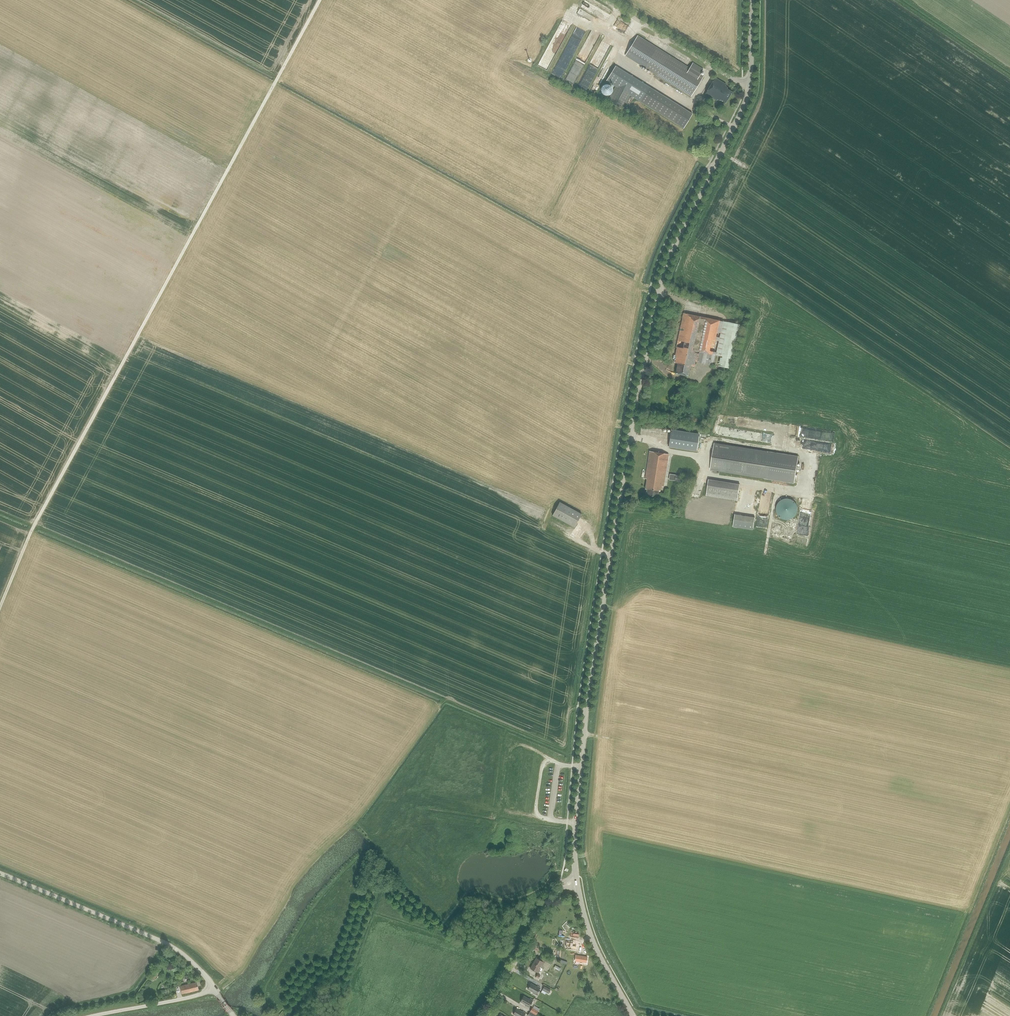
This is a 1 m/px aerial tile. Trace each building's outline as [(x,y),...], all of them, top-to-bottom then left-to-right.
[(586,0),(582,8),(596,14),(599,5),(586,0)] [(581,8),(578,12),(591,20),(593,17),(590,15),(591,14),(581,8)] [(625,32),(629,26),(619,19),(615,25),(625,32)] [(576,26),(556,74),(564,78),(584,30),(576,26)] [(539,66),(548,71),(562,43),(556,40),(558,38),(555,36),(539,66)] [(648,71),(691,97),(703,76),(700,74),(703,70),(703,69),(693,63),(689,68),(668,55),(657,48),(638,36),(625,56),(648,71)] [(631,96),(634,98),(683,128),(691,116),(692,114),(615,66),(606,81),(616,87),(608,102),(622,109),(630,95),(631,96)] [(715,78),(705,94),(716,100),(717,99),(719,100),(720,99),(725,102),(732,92),(727,88),(727,87),(725,86),(726,84),(715,78)] [(603,83),(601,91),(611,94),(614,86),(603,83)] [(730,368),(739,325),(723,321),(683,313),(676,347),(677,348),(675,355),(674,355),(673,359),(675,359),(674,363),(678,363),(676,373),(689,375),(690,367),(694,367),(695,361),(730,368)] [(793,435),(806,436),(807,426),(793,426),(793,435)] [(720,435),(745,439),(746,435),(743,435),(744,432),(734,431),(734,433),(727,432),(727,430),(721,429),(720,435)] [(671,430),(668,447),(696,451),(699,434),(671,430)] [(794,483),(799,456),(714,443),(710,470),(794,483)] [(646,479),(645,489),(647,490),(645,497),(658,499),(659,492),(660,492),(662,487),(663,487),(668,455),(649,452),(645,479),(646,479)] [(738,501),(740,484),(709,479),(706,496),(738,501)] [(776,508),(776,509),(776,510),(776,511),(777,512),(777,514),(778,515),(779,516),(780,517),(781,518),(782,519),(784,519),(785,519),(787,520),(788,519),(789,519),(791,519),(792,518),(793,518),(794,517),(795,516),(795,515),(796,514),(797,513),(797,511),(797,510),(797,508),(797,507),(797,505),(796,504),(795,503),(795,502),(794,501),(793,500),(792,499),(791,499),(790,498),(788,498),(787,498),(785,498),(784,498),(783,499),(781,500),(780,500),(779,502),(778,503),(777,504),(777,505),(776,506),(776,508)] [(552,515),(574,527),(581,514),(560,502),(552,515)] [(732,514),(731,527),(752,529),(753,520),(754,520),(754,516),(732,514)] [(806,544),(809,528),(798,526),(795,542),(806,544)] [(578,950),(579,942),(566,940),(565,947),(567,947),(567,949),(578,950)] [(536,958),(533,963),(539,967),(541,965),(542,966),(544,962),(536,958)] [(533,963),(529,968),(538,973),(540,970),(541,971),(543,969),(539,967),(533,963)] [(153,981),(159,973),(156,971),(151,977),(150,979),(153,981)] [(182,994),(198,990),(197,982),(180,986),(182,994)] [(536,995),(540,988),(536,986),(536,987),(530,984),(527,989),(533,993),(532,994),(536,995)] [(551,990),(545,986),(542,990),(543,990),(541,992),(545,994),(547,992),(549,993),(551,990)] [(528,1008),(532,1001),(529,999),(529,1000),(523,996),(520,1002),(526,1005),(525,1006),(528,1008)]
